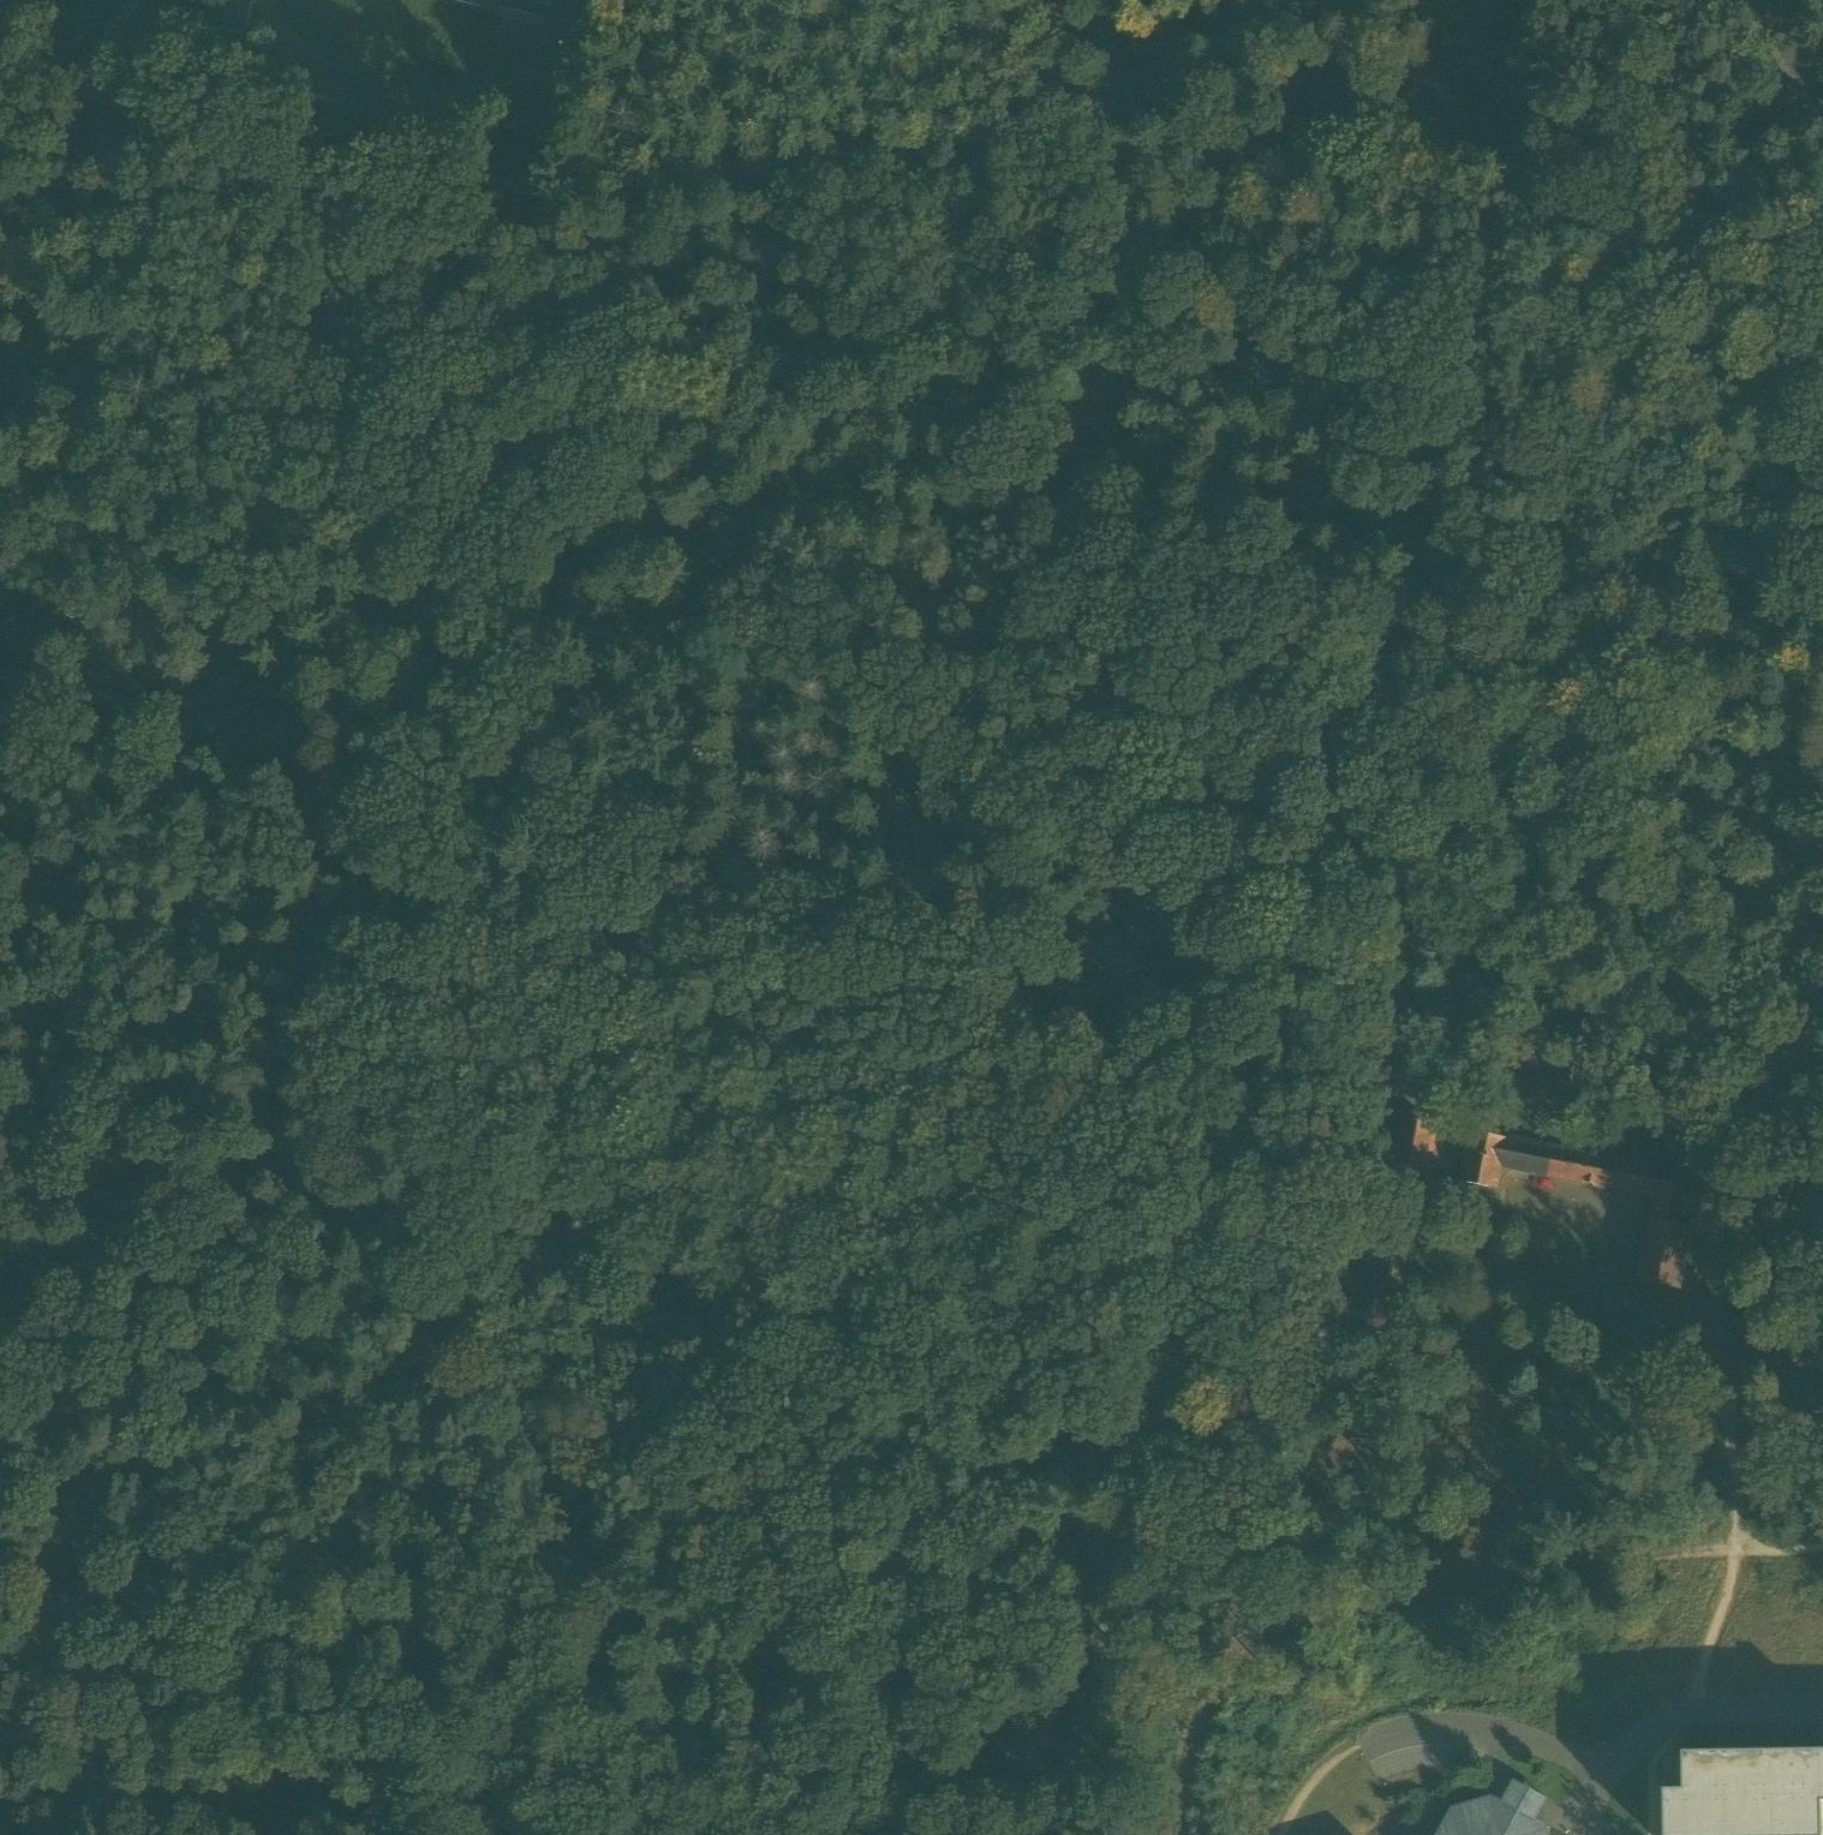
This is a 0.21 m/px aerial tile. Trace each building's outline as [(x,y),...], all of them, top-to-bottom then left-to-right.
[(1398,964),(1391,961),(1387,971),(1394,974),(1398,964)] [(1436,1125),(1401,1118),(1392,1168),(1417,1173),(1425,1174),(1436,1125)] [(1506,1139),(1471,1132),(1460,1181),(1496,1187),(1501,1165),(1506,1139)] [(1637,1164),(1506,1139),(1501,1165),(1632,1190),(1637,1165),(1637,1164)] [(1689,1175),(1637,1165),(1632,1190),(1658,1195),(1654,1220),(1680,1225),(1689,1175)] [(1417,1173),(1392,1168),(1388,1193),(1411,1197),(1413,1180),(1416,1180),(1417,1173)] [(1654,1220),(1648,1219),(1638,1279),(1679,1286),(1690,1227),(1680,1225),(1654,1220)] [(1402,1286),(1374,1282),(1372,1297),(1407,1302),(1409,1287),(1402,1286)] [(1816,1750),(1681,1752),(1681,1758),(1663,1759),(1664,1791),(1662,1791),(1663,1834),(1818,1834),(1816,1750)] [(1508,1792),(1502,1803),(1535,1820),(1541,1809),(1547,1799),(1513,1781),(1508,1792)] [(1451,1809),(1437,1834),(1548,1834),(1546,1826),(1535,1820),(1502,1803),(1491,1797),(1451,1809)]
